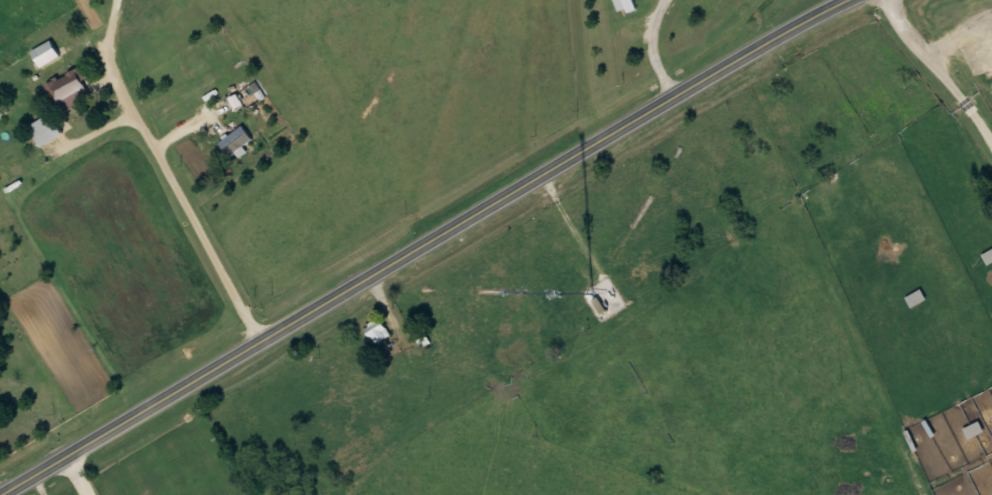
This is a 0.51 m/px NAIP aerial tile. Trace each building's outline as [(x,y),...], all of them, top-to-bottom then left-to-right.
[(619,14),(636,8),(633,0),(614,0),(619,14)] [(60,55),(50,40),(30,52),(40,68),(60,55)] [(46,83),(59,113),(92,99),(79,69),(46,83)] [(63,133),(49,113),(28,127),(42,148),(63,133)] [(217,132),(223,140),(219,143),(230,157),(249,142),(232,120),(217,132)] [(989,265),(991,263),(991,250),(983,257),(989,265)] [(905,297),(910,307),(925,301),(921,290),(905,297)] [(592,300),(598,316),(605,313),(600,297),(592,300)] [(373,345),(391,338),(383,318),(365,325),(373,345)] [(964,429),(969,439),(983,431),(978,422),(964,429)]
